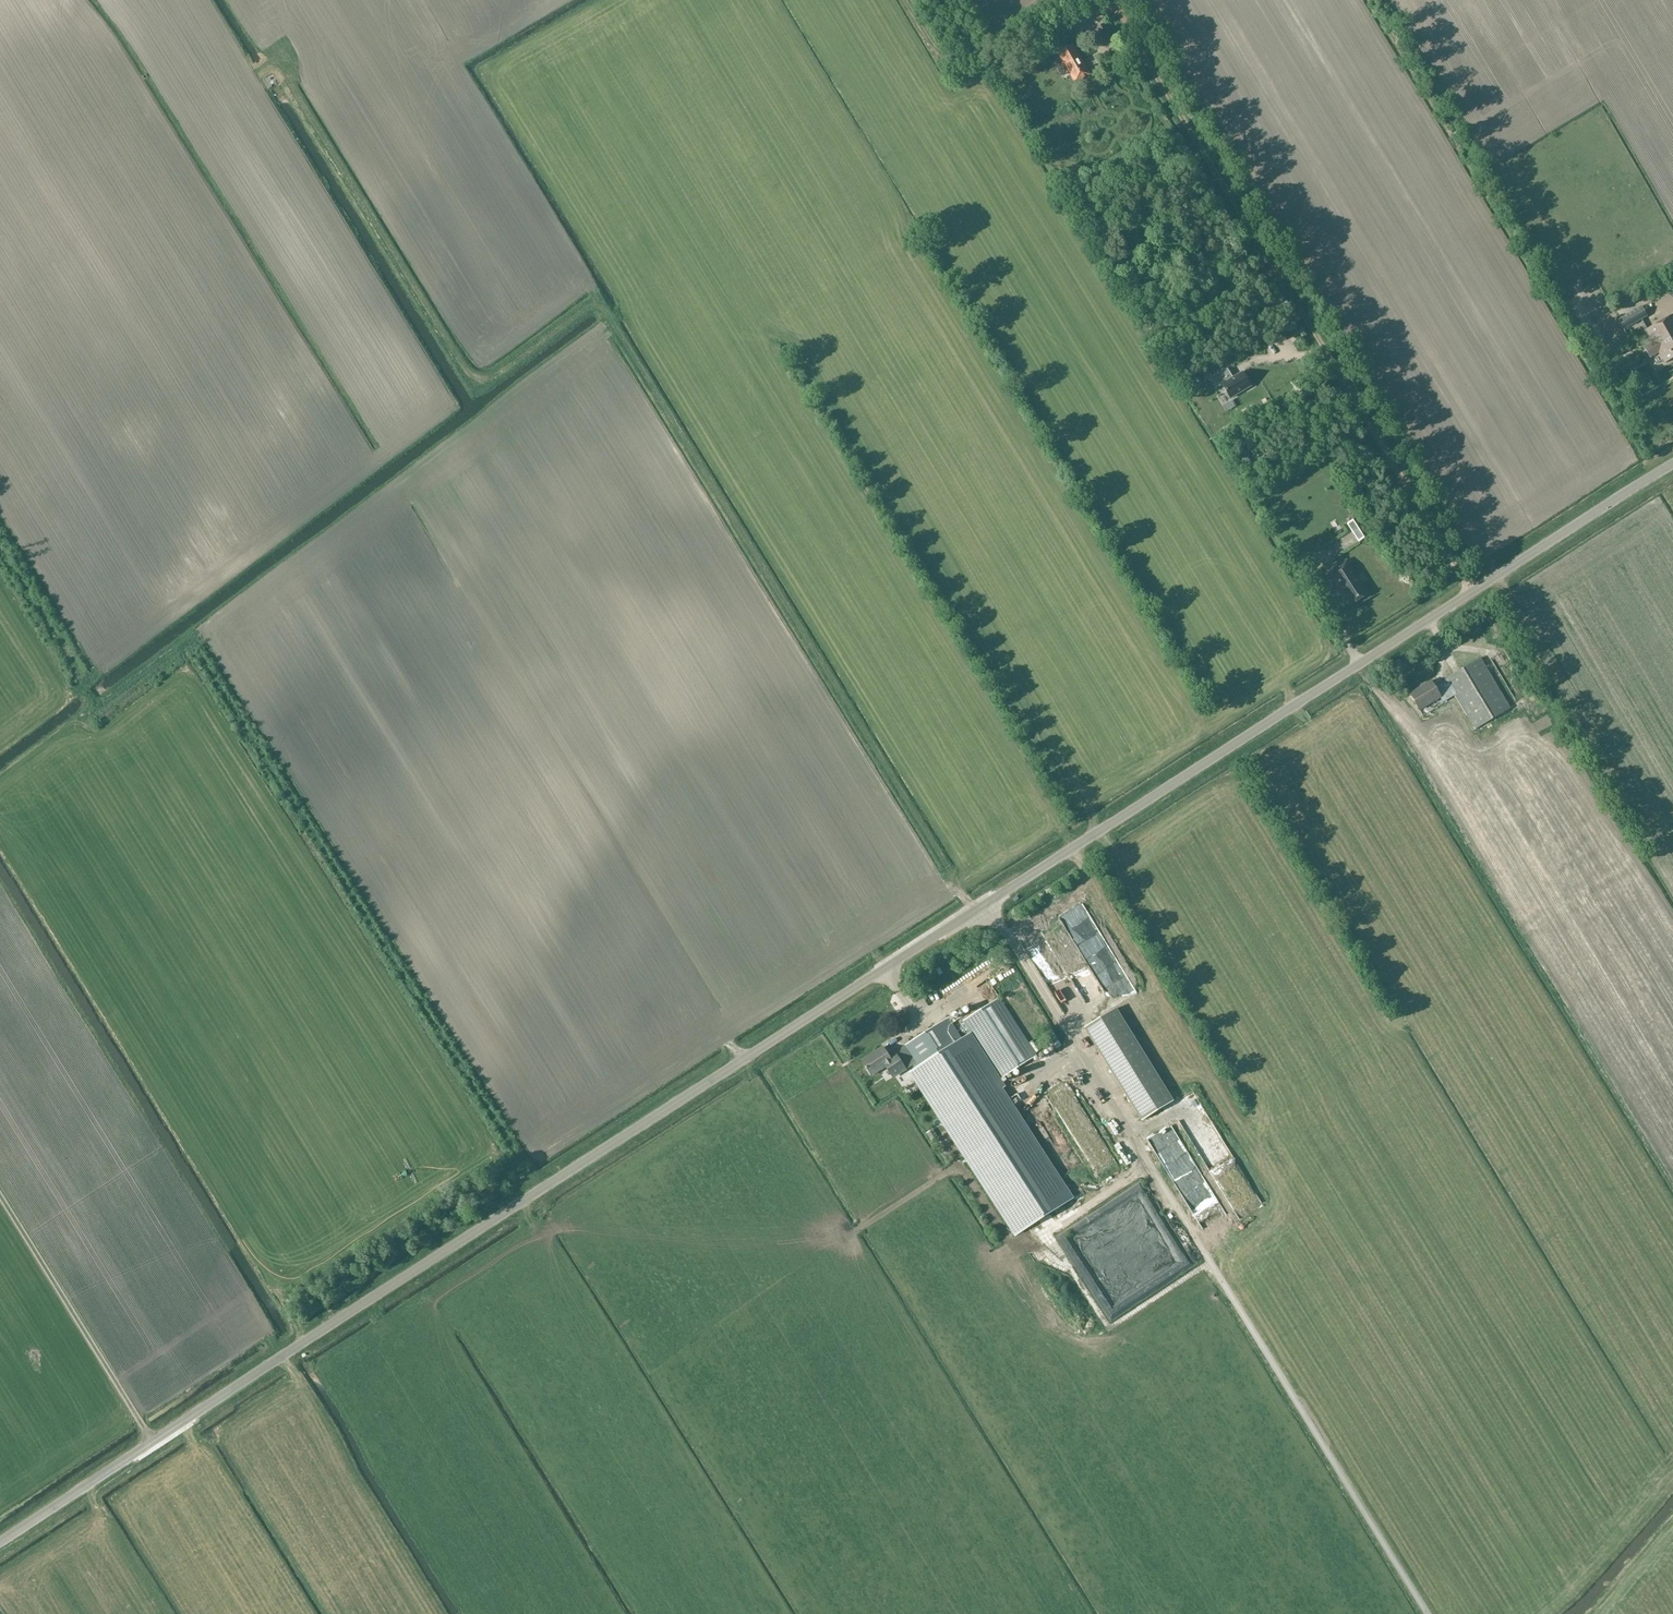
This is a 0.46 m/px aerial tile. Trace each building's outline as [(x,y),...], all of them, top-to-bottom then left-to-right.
[(1067,20),(1074,31),(1094,18),(1087,7),(1067,20)] [(1103,25),(1097,28),(1096,29),(1110,51),(1116,47),(1103,25)] [(1091,74),(1073,44),(1058,53),(1075,83),(1091,74)] [(273,81),(278,79),(274,70),(269,71),(273,81)] [(1642,306),(1618,319),(1624,330),(1648,317),(1642,306)] [(1652,342),(1642,348),(1649,359),(1658,353),(1664,363),(1672,358),(1672,315),(1646,330),(1652,342)] [(1225,391),(1233,405),(1254,392),(1246,377),(1236,383),(1230,374),(1214,384),(1220,394),(1225,391)] [(1371,535),(1359,516),(1347,524),(1358,543),(1371,535)] [(1337,586),(1350,606),(1368,595),(1353,570),(1350,571),(1344,561),(1330,570),(1339,585),(1337,586)] [(1435,688),(1431,681),(1409,694),(1419,711),(1440,698),(1443,703),(1455,696),(1475,730),(1511,709),(1481,658),(1445,680),(1446,682),(1435,688)] [(990,991),(998,983),(992,976),(984,984),(990,991)] [(1000,998),(963,1022),(1000,1080),(1037,1056),(1000,998)] [(1115,1009),(1085,1028),(1143,1121),(1173,1102),(1115,1009)] [(883,1047),(862,1061),(872,1076),(885,1067),(893,1079),(913,1065),(968,1150),(963,1153),(1016,1235),(1072,1199),(1018,1117),(1014,1120),(948,1018),(902,1048),(904,1050),(891,1059),(883,1047)] [(870,1093),(876,1089),(872,1083),(866,1087),(870,1093)] [(1165,1132),(1177,1125),(1170,1114),(1159,1121),(1165,1132)] [(1112,1142),(1101,1128),(1095,1132),(1088,1123),(1072,1135),(1090,1158),(1112,1142)]
